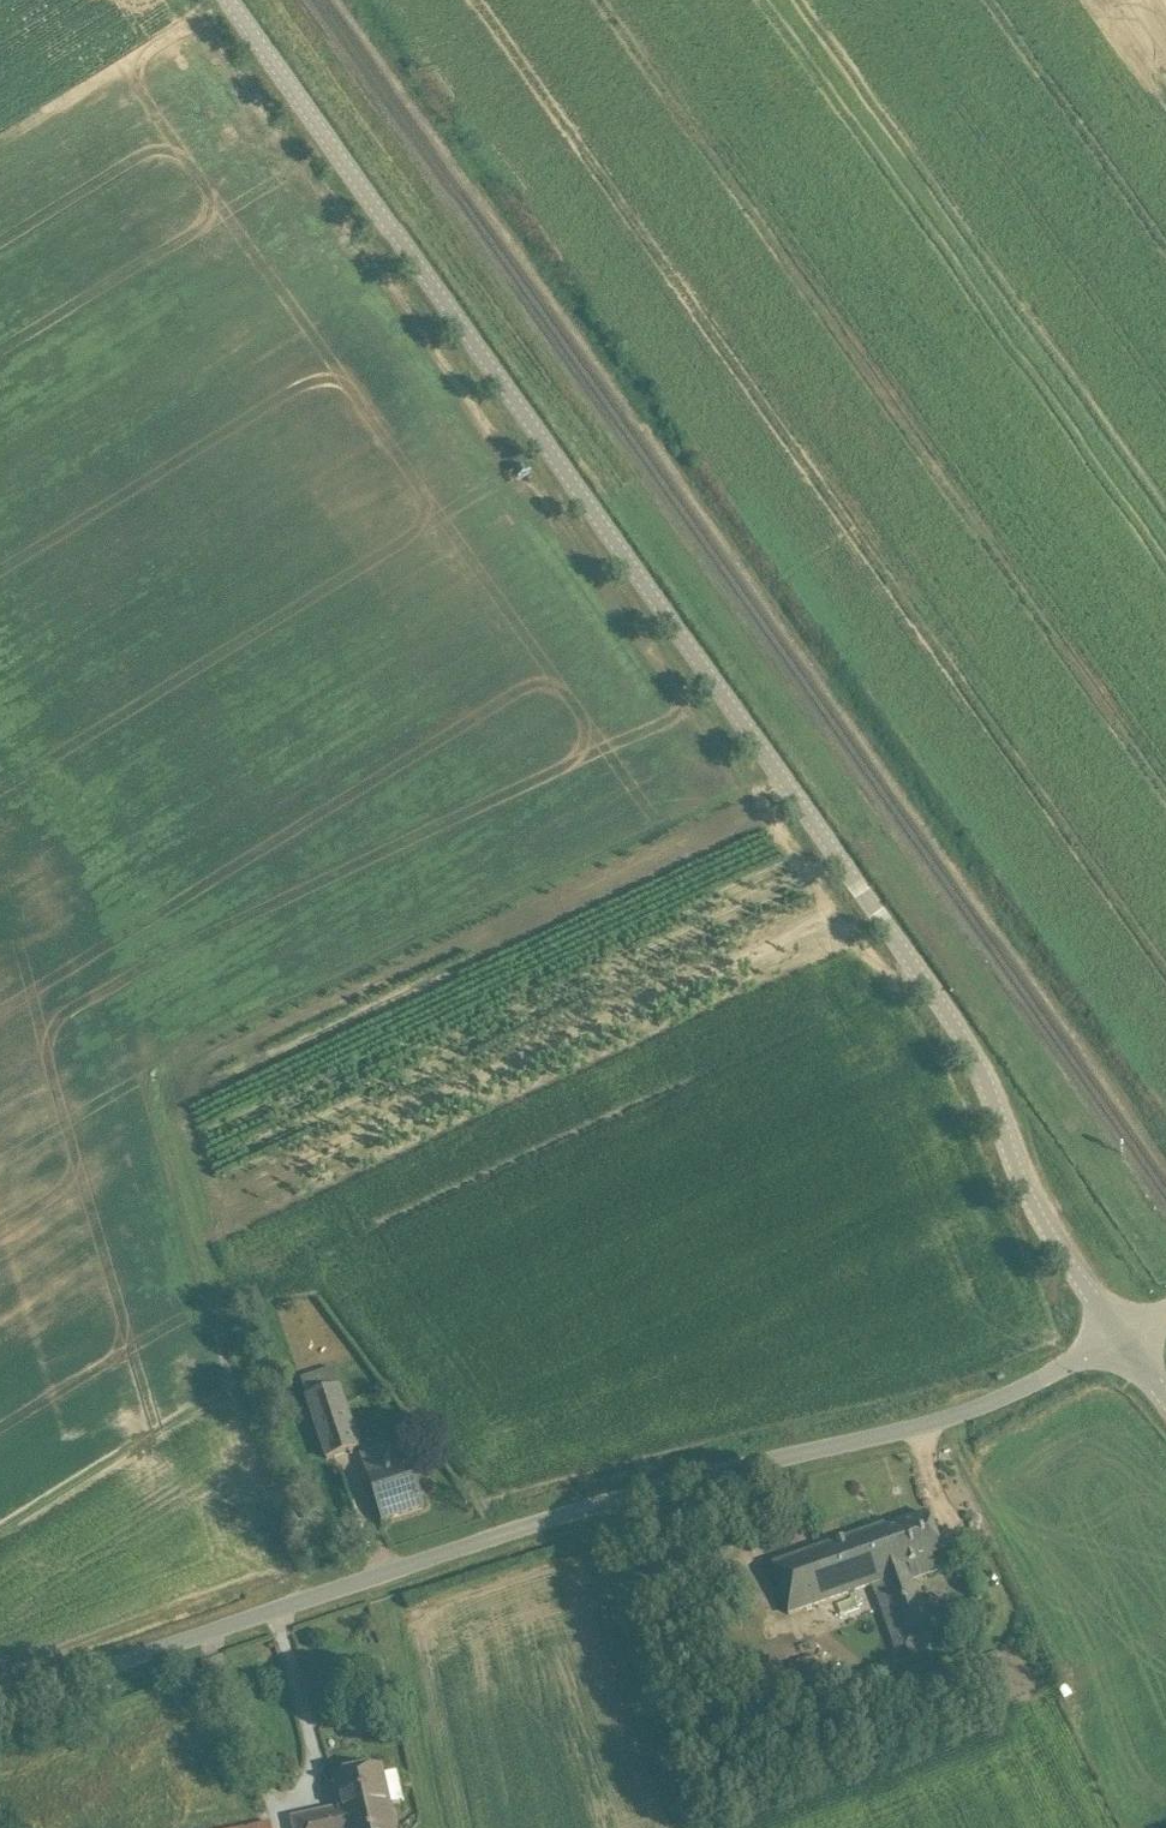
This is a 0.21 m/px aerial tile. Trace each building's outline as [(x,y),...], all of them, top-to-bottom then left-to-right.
[(334,1369),(301,1380),(307,1398),(340,1387),(334,1369)] [(340,1387),(307,1398),(327,1460),(361,1449),(340,1387)] [(366,1469),(383,1522),(424,1508),(407,1456),(366,1469)] [(907,1566),(943,1554),(929,1515),(886,1530),(885,1526),(772,1566),(789,1615),(884,1581),(912,1661),(938,1652),(933,1637),(932,1637),(907,1566)] [(293,1820),(295,1827),(395,1827),(390,1804),(404,1801),(398,1772),(384,1776),(382,1768),(335,1778),(342,1809),(293,1820)]
